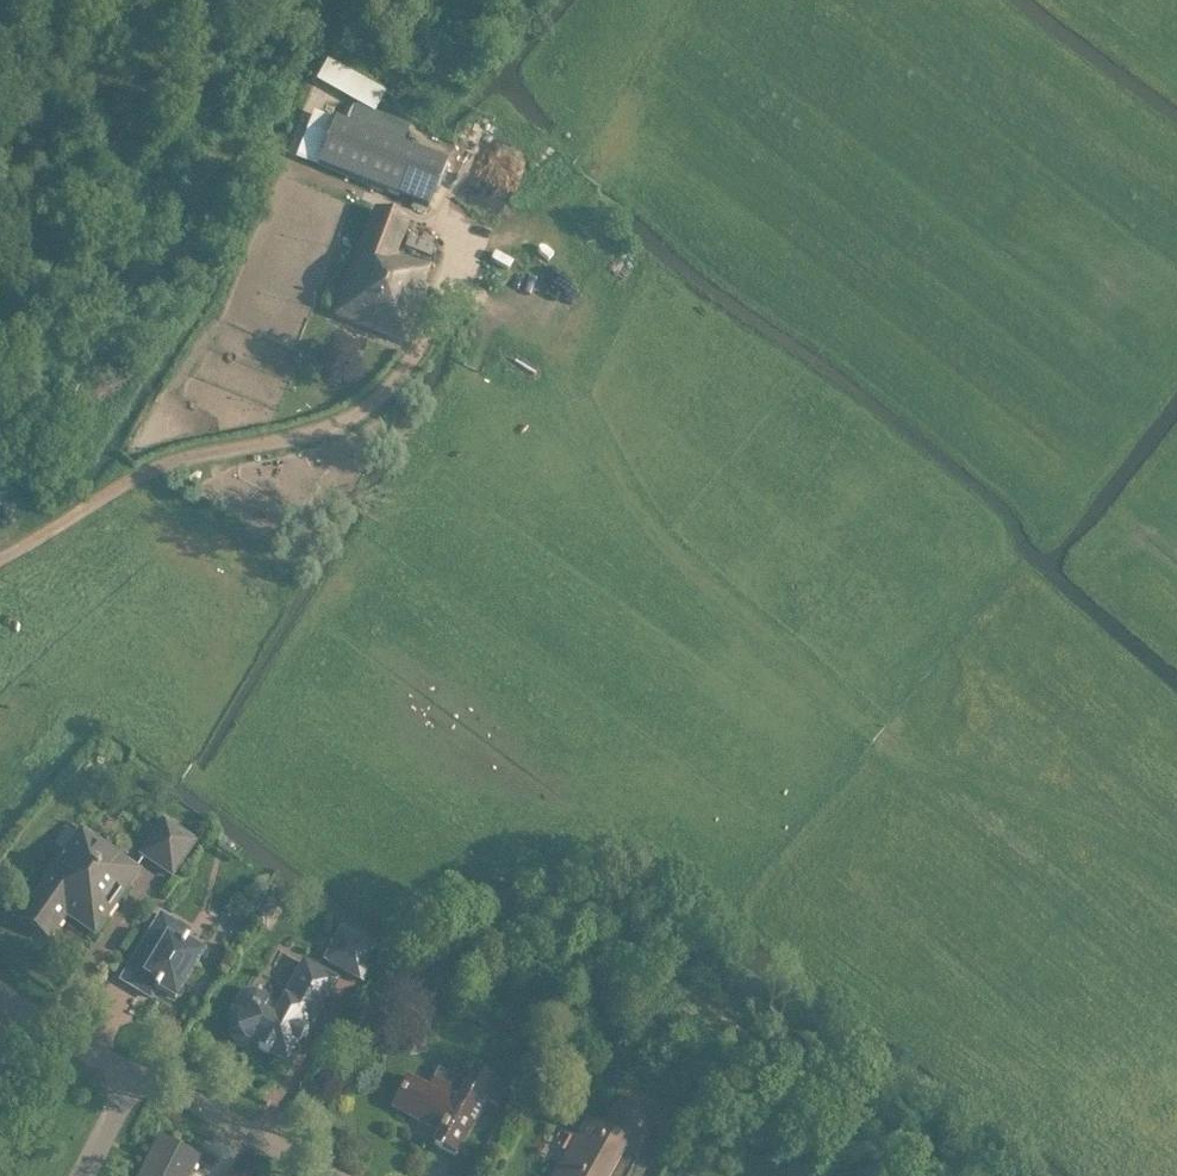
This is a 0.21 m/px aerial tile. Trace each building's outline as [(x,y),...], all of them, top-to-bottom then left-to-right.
[(329,58),(318,77),(373,108),(384,89),(329,58)] [(335,114),(317,161),(428,205),(446,158),(402,140),(347,119),(335,114)] [(336,312),(406,338),(426,284),(423,283),(430,265),(394,252),(406,219),(375,207),(336,312)] [(139,853),(170,874),(193,842),(162,819),(139,853)] [(16,918),(46,939),(64,913),(93,933),(137,869),(88,835),(73,857),(66,852),(65,853),(57,853),(43,872),(45,877),(16,918)] [(281,892),(268,885),(256,906),(269,913),(281,892)] [(159,912),(119,979),(135,988),(143,975),(155,983),(152,988),(155,990),(157,987),(173,997),(201,951),(169,932),(175,922),(159,912)] [(324,959),(363,981),(381,949),(340,928),(324,959)] [(256,1046),(269,1053),(270,1052),(285,1060),(296,1041),(298,1042),(305,1029),(307,1030),(335,979),(302,961),(272,1015),(238,996),(229,1012),(230,1030),(238,1044),(246,1048),(250,1041),(257,1045),(256,1046)] [(407,1076),(391,1105),(439,1132),(433,1142),(454,1154),(485,1097),(498,1104),(507,1087),(494,1080),(470,1067),(462,1082),(438,1069),(428,1088),(407,1076)] [(552,1175),(624,1175),(651,1128),(611,1106),(600,1125),(584,1117),(574,1136),(552,1175)] [(196,1157),(156,1137),(136,1175),(186,1175),(196,1157)]
